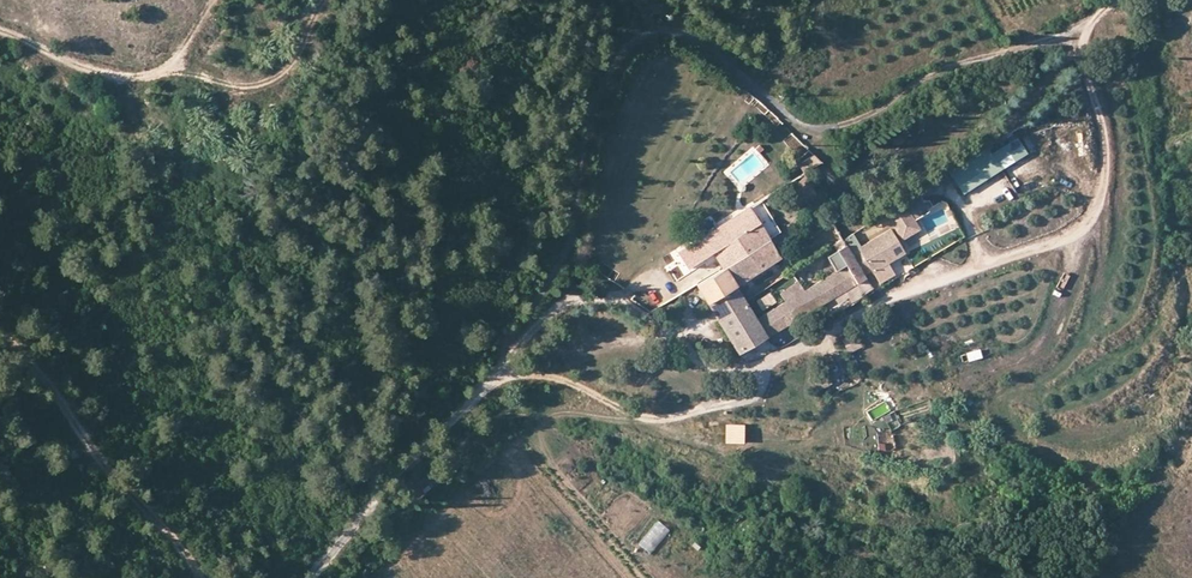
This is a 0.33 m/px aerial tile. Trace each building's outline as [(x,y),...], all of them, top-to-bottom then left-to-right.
[(792,133),(784,139),(801,158),(808,151),(792,133)] [(1017,135),(954,176),(964,191),(1028,151),(1017,135)] [(758,144),(754,148),(759,153),(763,149),(758,144)] [(821,159),(815,152),(798,163),(803,171),(821,159)] [(804,171),(793,176),(802,197),(814,192),(804,171)] [(918,192),(886,212),(902,238),(919,227),(913,217),(909,210),(924,201),(918,192)] [(929,200),(924,201),(909,210),(913,217),(918,214),(919,215),(929,209),(927,207),(932,204),(929,200)] [(721,266),(768,237),(749,206),(676,250),(687,267),(712,251),(721,266)] [(866,223),(866,231),(879,229),(878,222),(866,223)] [(861,247),(858,248),(851,236),(843,241),(864,275),(874,292),(883,287),(880,283),(895,273),(888,262),(890,261),(888,258),(894,255),(896,258),(905,252),(891,229),(861,247)] [(853,235),(851,236),(858,248),(861,247),(853,235)] [(695,282),(738,351),(813,305),(804,290),(786,301),(758,318),(737,283),(781,257),(768,237),(721,266),(695,282)] [(813,305),(864,275),(843,241),(833,248),(844,266),(804,290),(813,305)] [(781,293),(786,301),(804,290),(799,282),(781,293)] [(873,419),(889,408),(884,400),(868,410),(873,419)] [(744,423),(725,423),(725,440),(743,440),(744,423)] [(659,520),(638,544),(649,553),(670,530),(659,520)]
